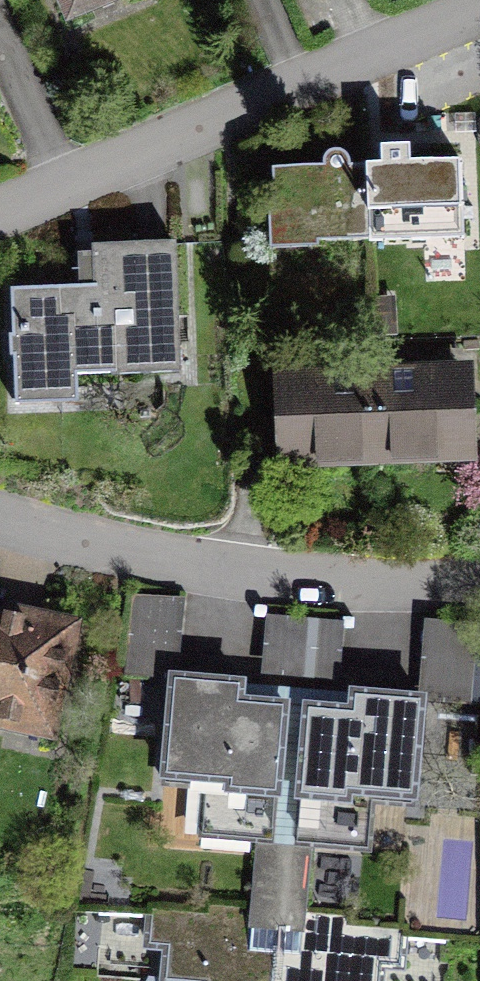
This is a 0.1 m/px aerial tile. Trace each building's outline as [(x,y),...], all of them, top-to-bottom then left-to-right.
[(77,30),(148,0),(64,0),(77,30)] [(468,165),(370,168),(372,243),(471,241),(468,165)] [(280,246),(372,243),(370,168),(278,170),(280,246)] [(83,285),(21,288),(27,408),(90,405),(88,374),(187,369),(181,246),(81,251),(83,285)] [(374,377),(378,465),(479,461),(479,447),(477,372),(374,377)] [(286,469),(378,465),(374,377),(282,381),(286,469)] [(167,673),(173,598),(135,596),(129,670),(167,673)] [(0,601),(0,726),(66,738),(89,618),(0,601)] [(273,672),(309,675),(314,622),(277,618),(273,672)] [(341,624),(314,622),(309,675),(336,677),(341,624)] [(476,627),(437,622),(428,696),(468,701),(476,627)] [(273,843),(282,705),(241,702),(242,683),(168,678),(161,784),(227,789),(223,840),(273,843)] [(349,719),(303,715),(293,843),(342,848),(347,797),(418,803),(426,700),(351,694),(349,719)] [(281,869),(257,867),(254,906),(207,903),(206,911),(151,907),(147,962),(165,963),(164,980),(272,980),(281,869)] [(272,980),(400,980),(404,929),(349,924),(350,914),(304,911),(307,871),(281,869),(272,980)]
